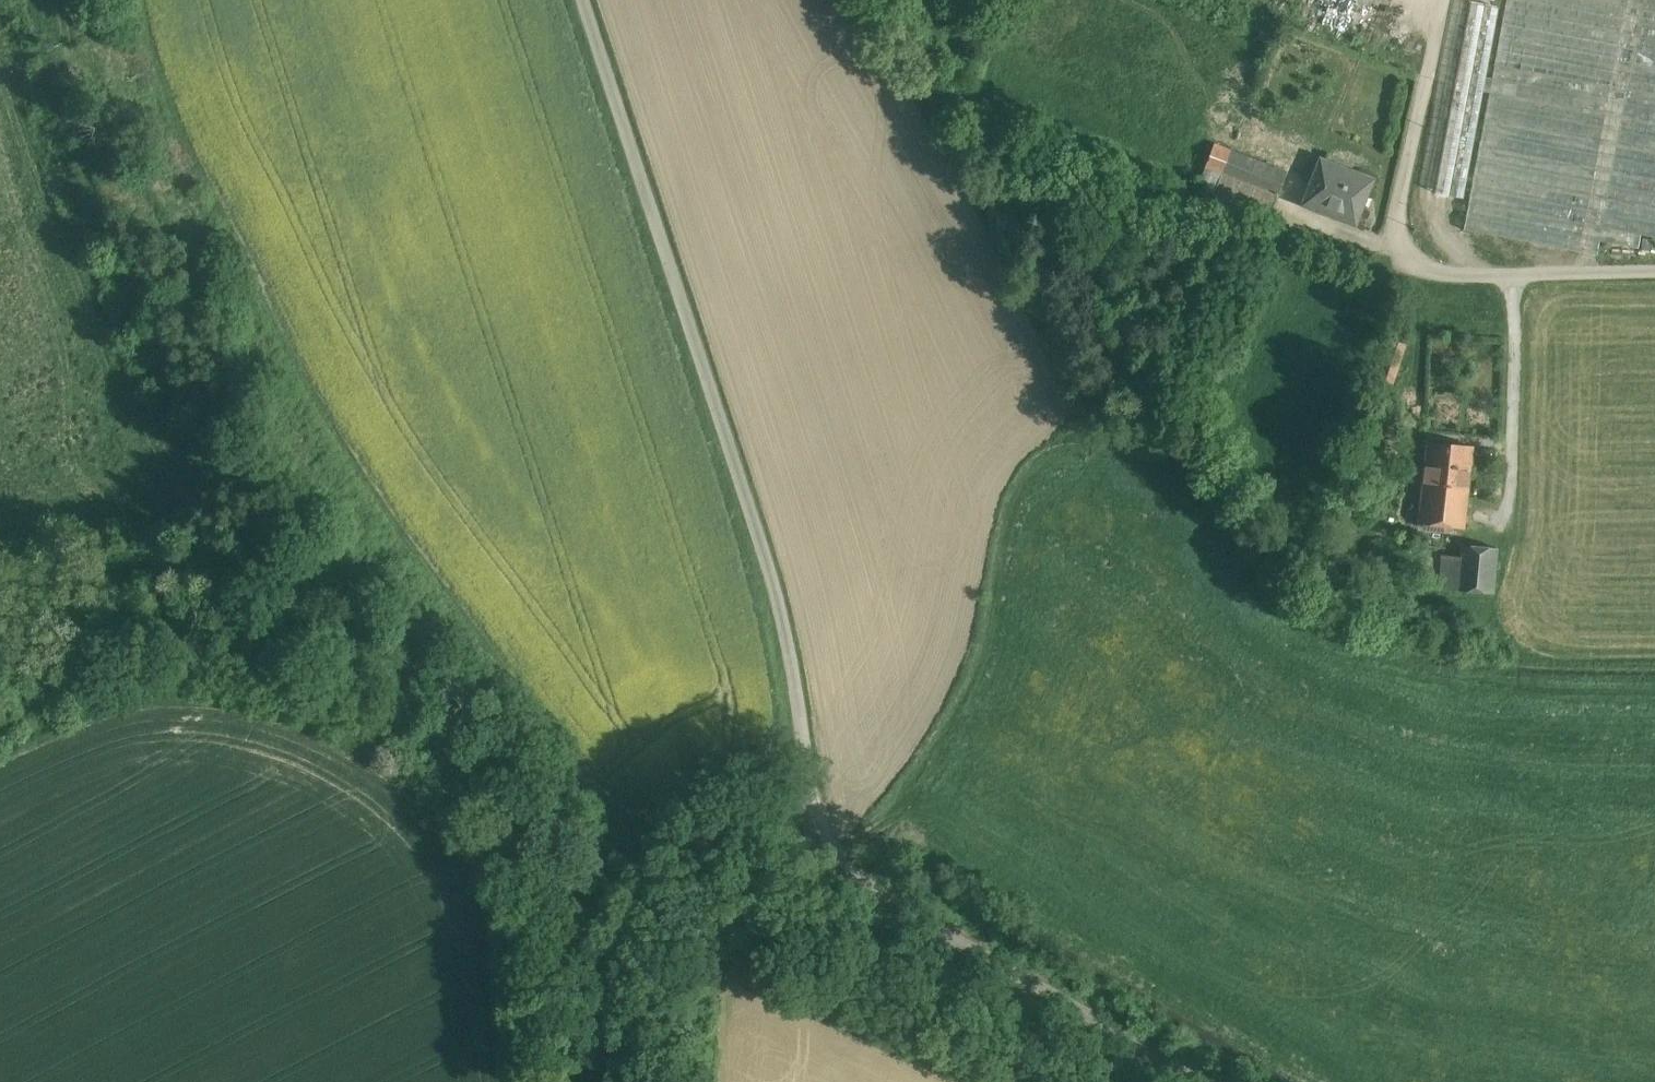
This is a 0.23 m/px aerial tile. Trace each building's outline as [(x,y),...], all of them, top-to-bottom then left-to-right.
[(1463,230),(1596,255),(1599,241),(1638,249),(1640,235),(1654,238),(1654,0),(1506,0),(1463,230)] [(1205,168),(1220,174),(1230,149),(1215,143),(1205,168)] [(1287,171),(1230,149),(1220,174),(1215,189),(1212,196),(1268,219),(1287,171)] [(1373,179),(1320,158),(1305,197),(1333,208),(1330,216),(1355,226),(1373,179)] [(1220,174),(1205,168),(1199,183),(1215,189),(1220,174)] [(1392,339),(1374,392),(1387,396),(1404,343),(1392,339)] [(1472,447),(1427,441),(1422,483),(1467,488),(1472,447)] [(1467,488),(1422,483),(1418,523),(1463,528),(1467,488)] [(1497,548),(1461,545),(1460,556),(1457,589),(1493,593),(1497,548)] [(1460,556),(1441,554),(1438,588),(1457,589),(1460,556)]
